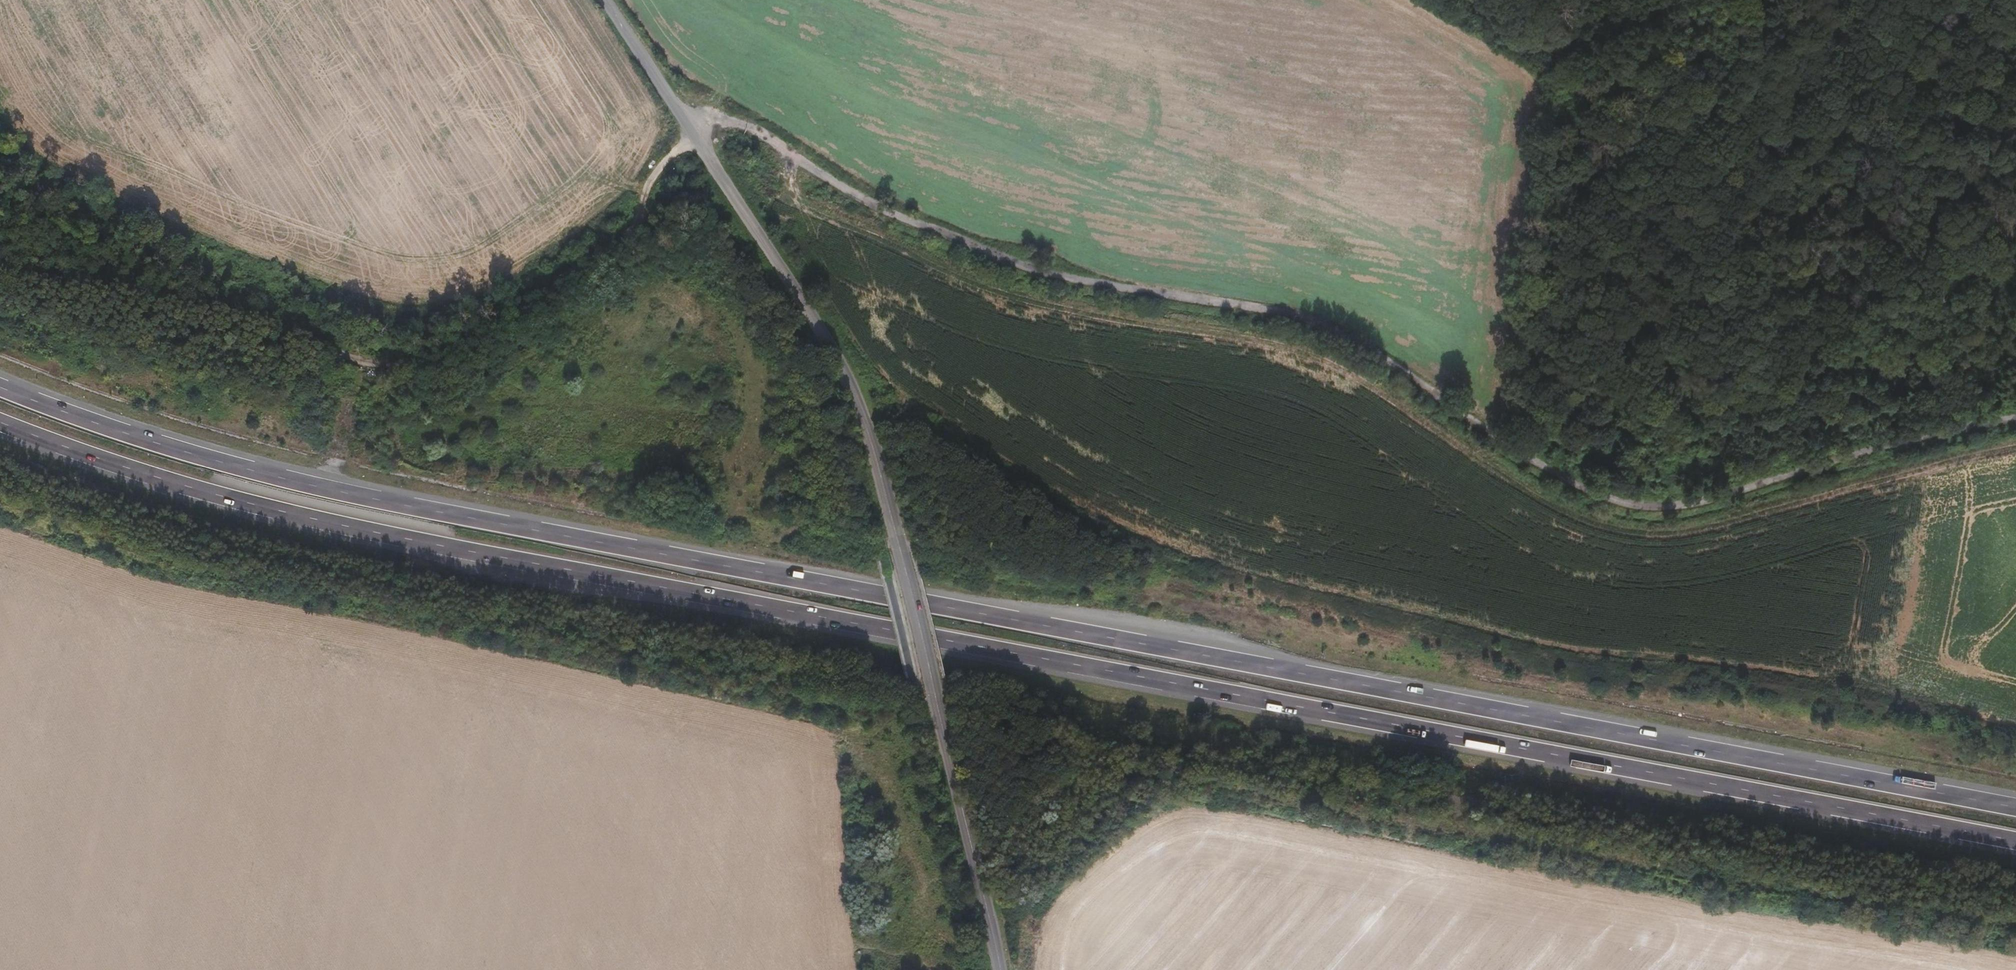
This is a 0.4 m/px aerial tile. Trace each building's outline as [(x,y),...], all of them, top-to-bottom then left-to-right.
[(35,87),(32,74),(25,76),(28,89),(35,87)]
